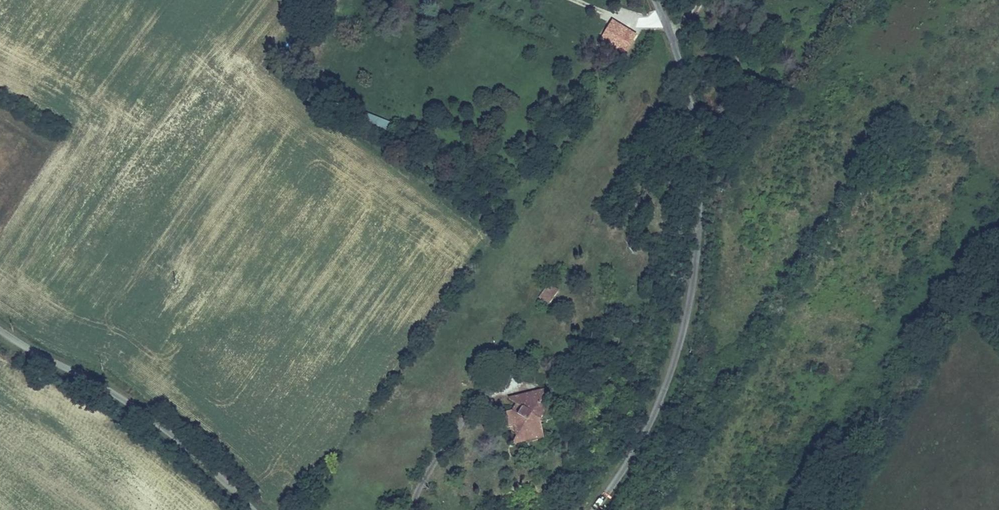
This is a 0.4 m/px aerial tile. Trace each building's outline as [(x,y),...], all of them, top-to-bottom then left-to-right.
[(549,304),(557,292),(551,287),(542,299),(549,304)] [(545,390),(509,396),(509,402),(514,403),(514,407),(512,410),(504,412),(505,428),(514,426),(516,435),(511,444),(544,438),(540,419),(544,413),(541,397),(545,390)]
